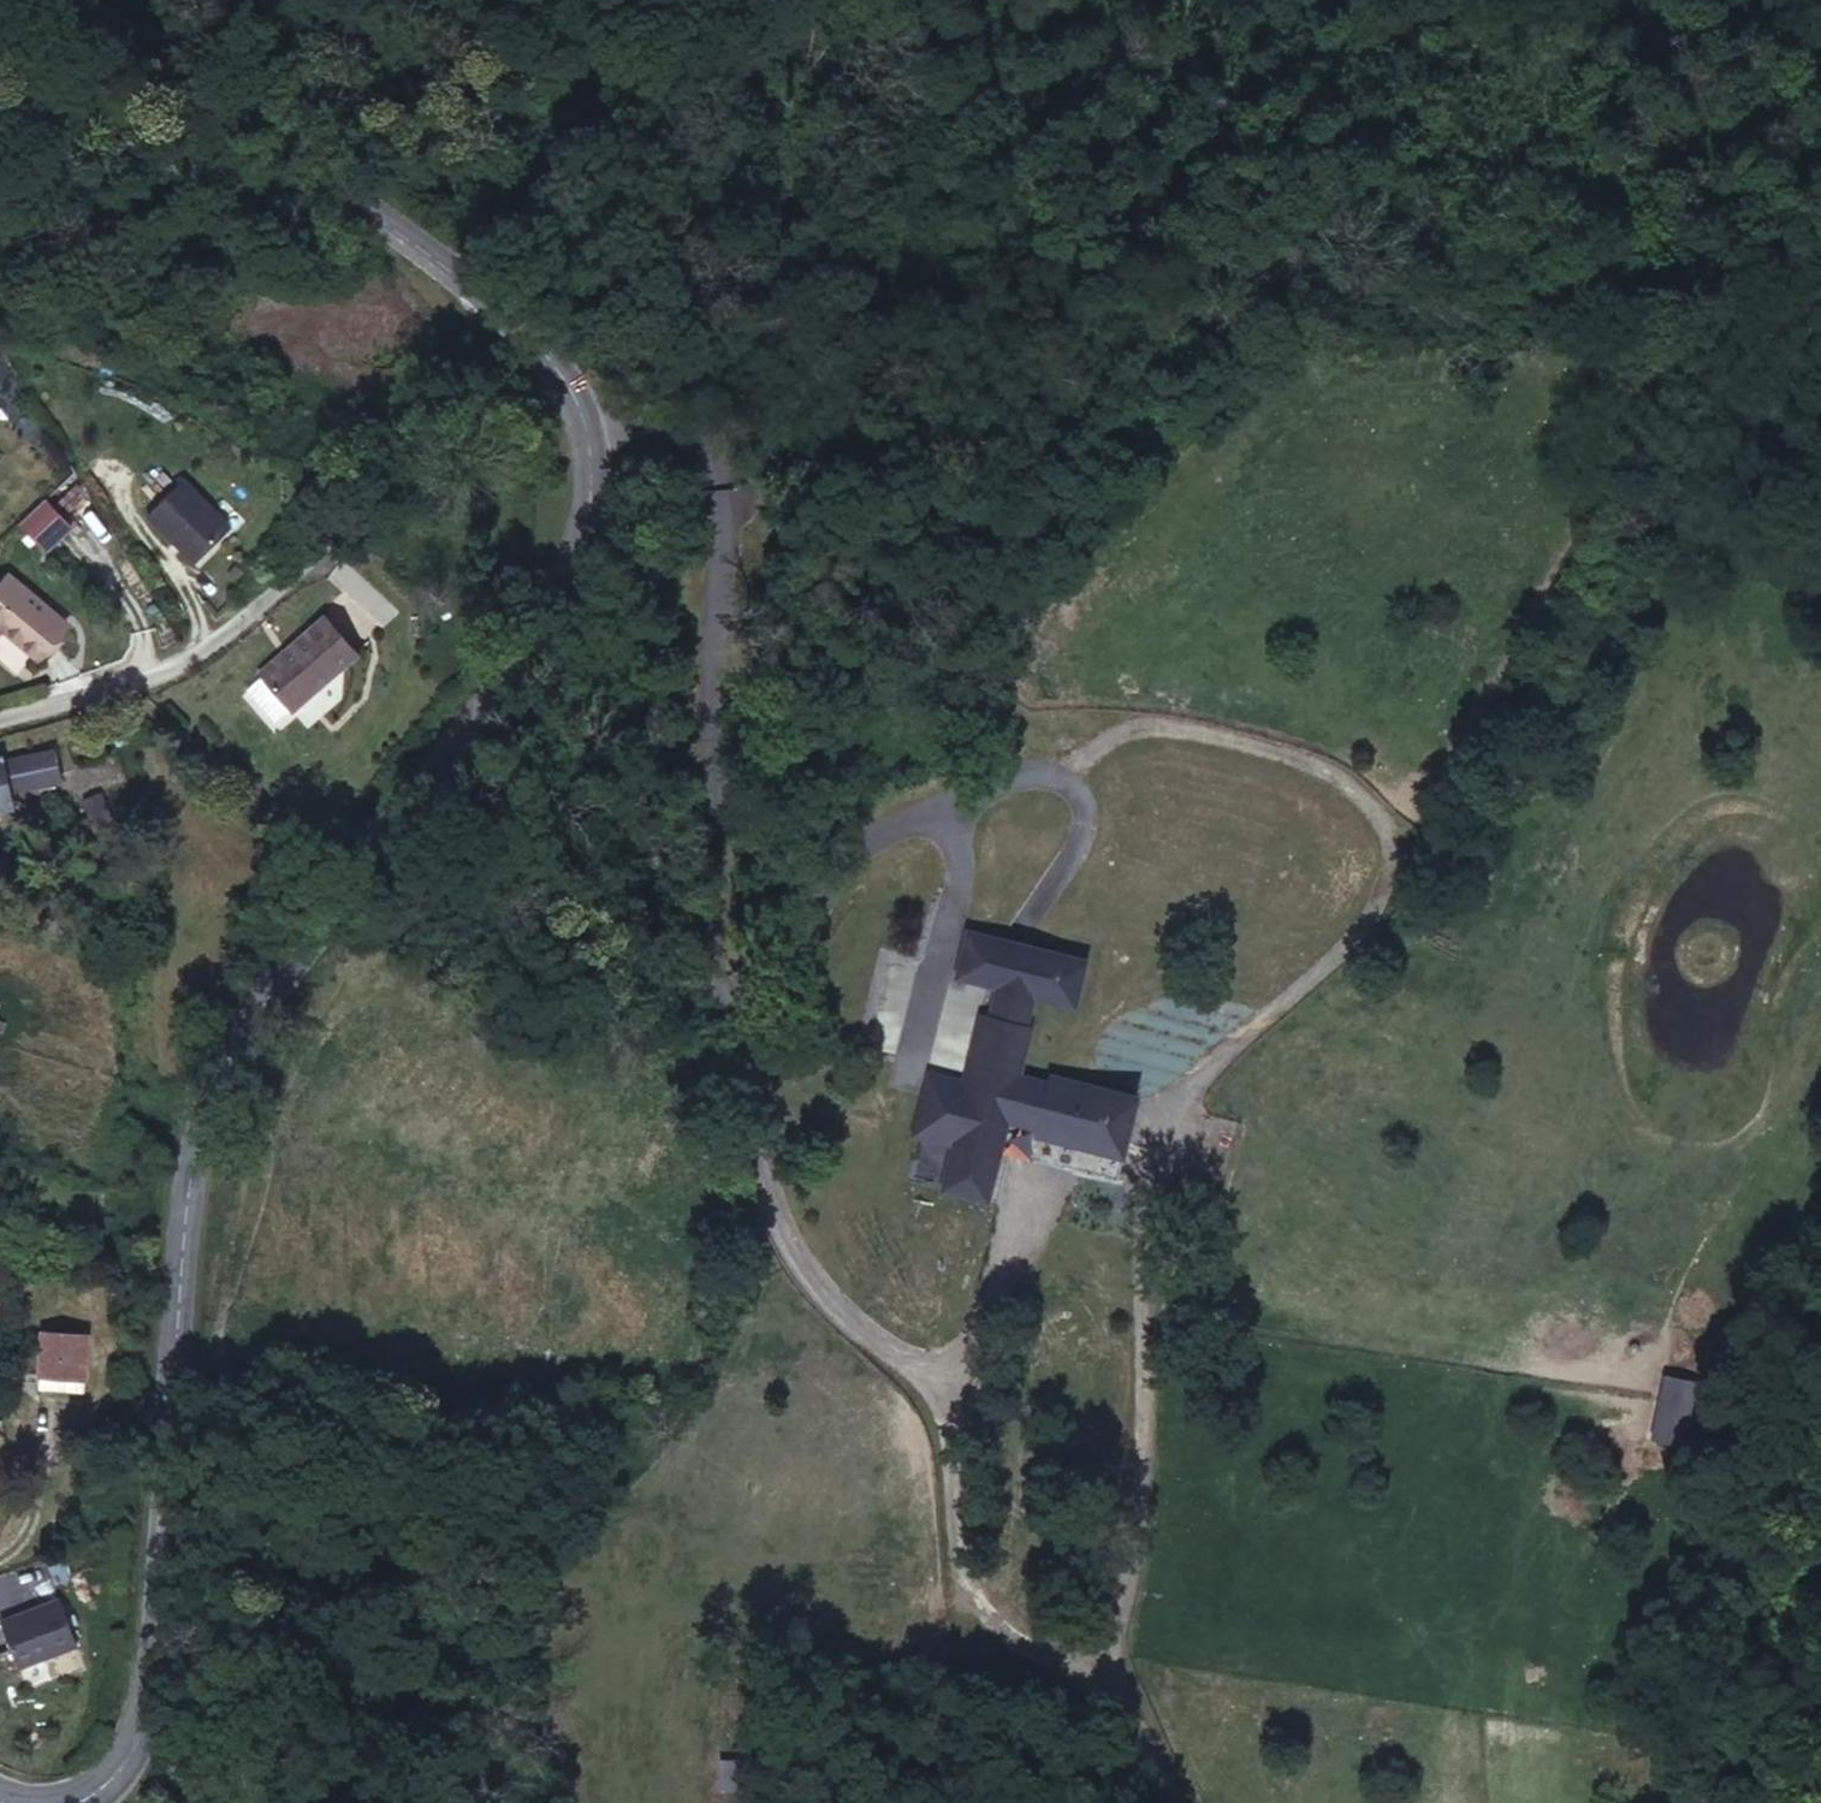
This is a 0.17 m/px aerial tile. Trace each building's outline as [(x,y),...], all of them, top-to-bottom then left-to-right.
[(174,543),(178,540),(182,544),(179,548),(194,563),(230,527),(183,481),(148,516),(174,543)] [(71,527),(46,501),(20,525),(45,552),(71,527)] [(3,571),(0,575),(0,630),(28,655),(58,620),(3,571)] [(280,711),(341,657),(308,620),(245,676),(280,711)] [(0,751),(0,763),(5,783),(56,769),(48,739),(0,751)] [(98,783),(81,790),(93,820),(110,814),(98,783)] [(6,786),(0,788),(0,801),(9,799),(6,786)] [(983,1210),(1003,1138),(1117,1170),(1136,1104),(1019,1071),(1037,1007),(1070,1017),(1085,963),(964,929),(950,980),(984,990),(958,1083),(926,1074),(907,1140),(948,1152),(935,1196),(983,1210)] [(85,1366),(85,1322),(38,1322),(39,1366),(40,1382),(85,1381),(85,1366)] [(1658,1378),(1650,1444),(1687,1448),(1695,1382),(1658,1378)] [(4,1615),(15,1663),(76,1648),(64,1600),(4,1615)]
